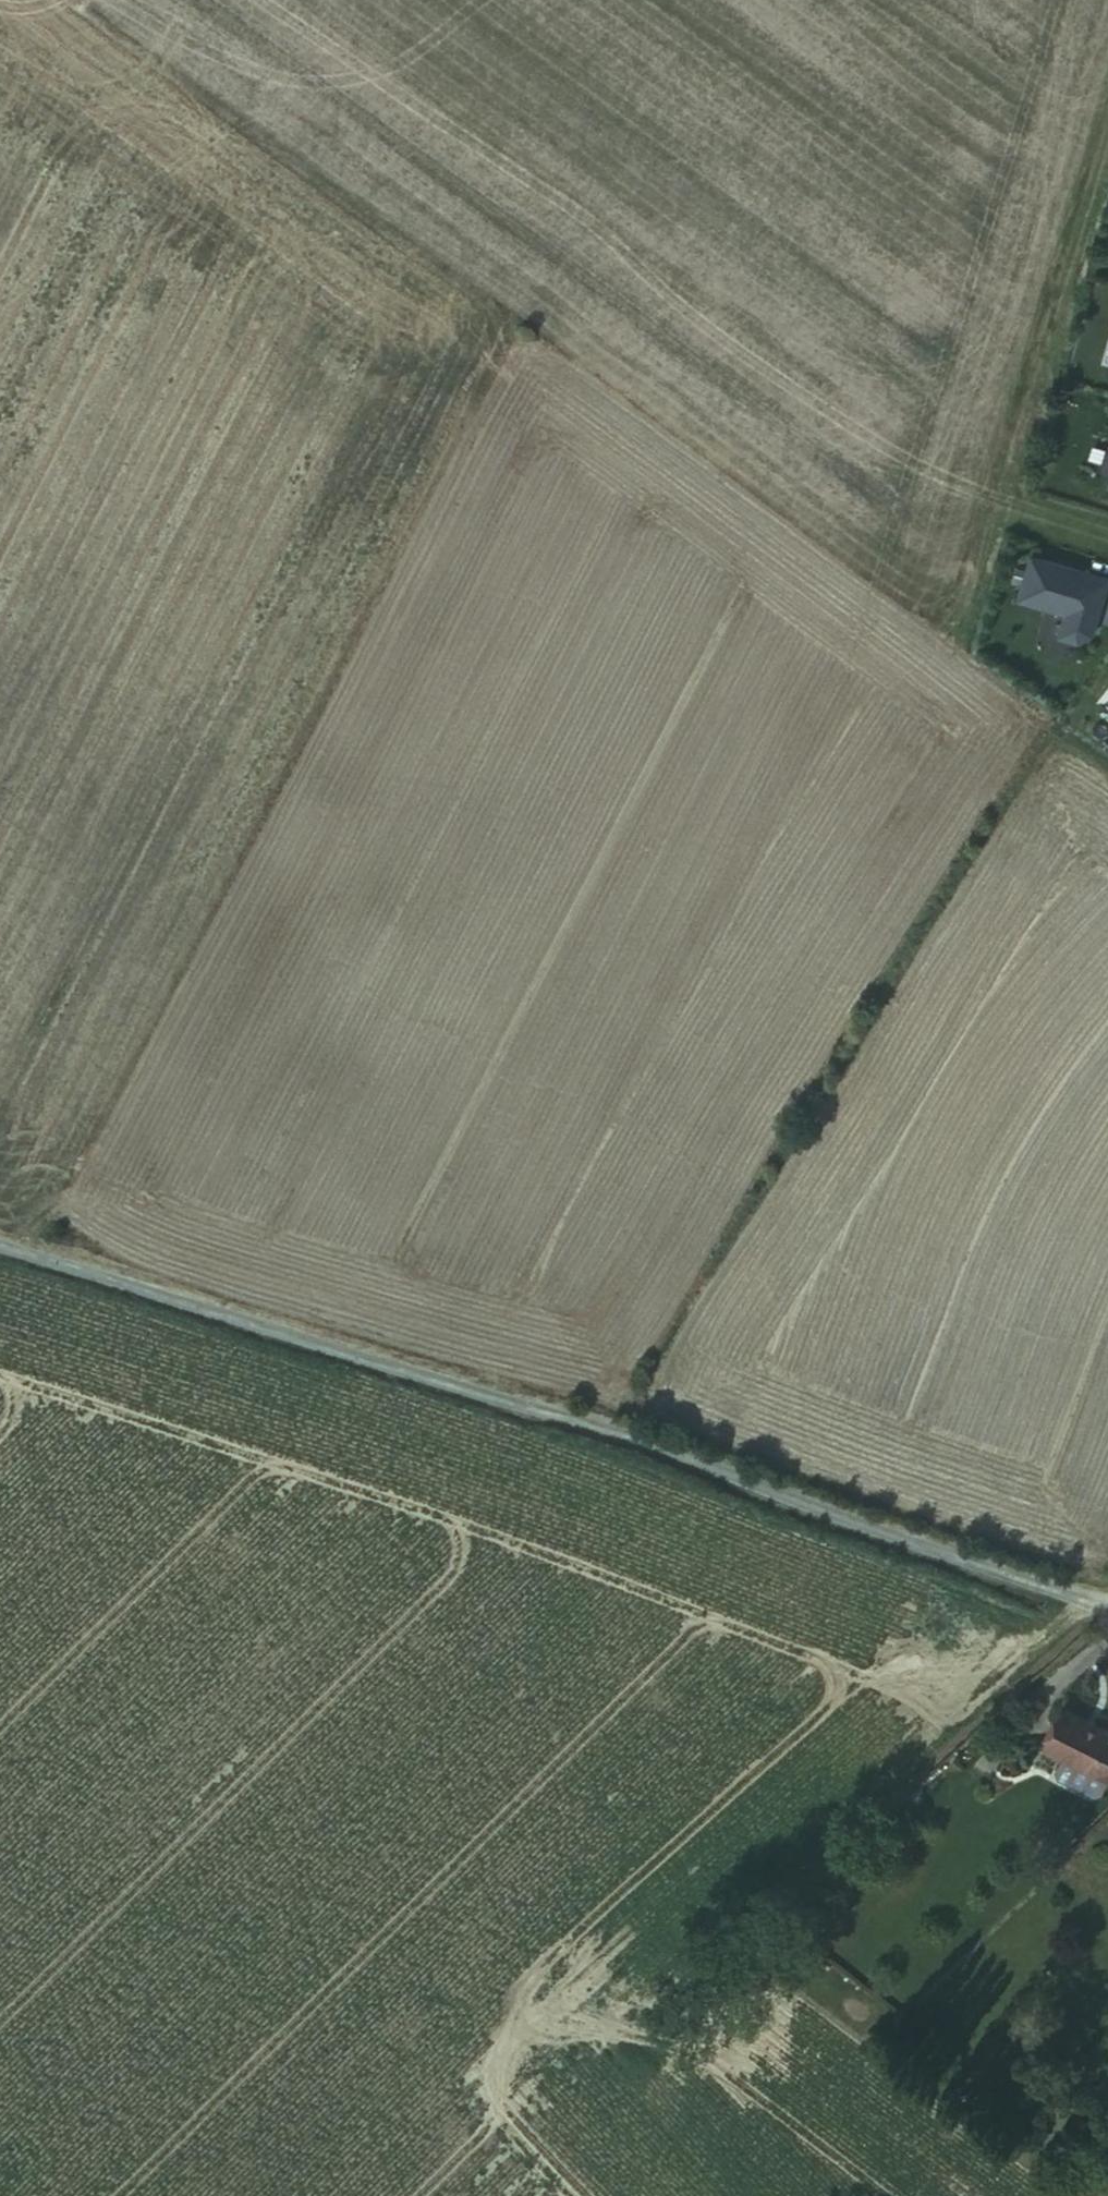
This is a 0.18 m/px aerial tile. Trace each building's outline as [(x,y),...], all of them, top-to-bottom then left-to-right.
[(1035,565),(1022,609),(1070,623),(1063,646),(1082,652),(1095,646),(1107,605),(1107,587),(1035,565)] [(1072,1706),(1049,1744),(1065,1753),(1057,1766),(1059,1772),(1094,1793),(1101,1791),(1107,1780),(1107,1726),(1072,1706)]
